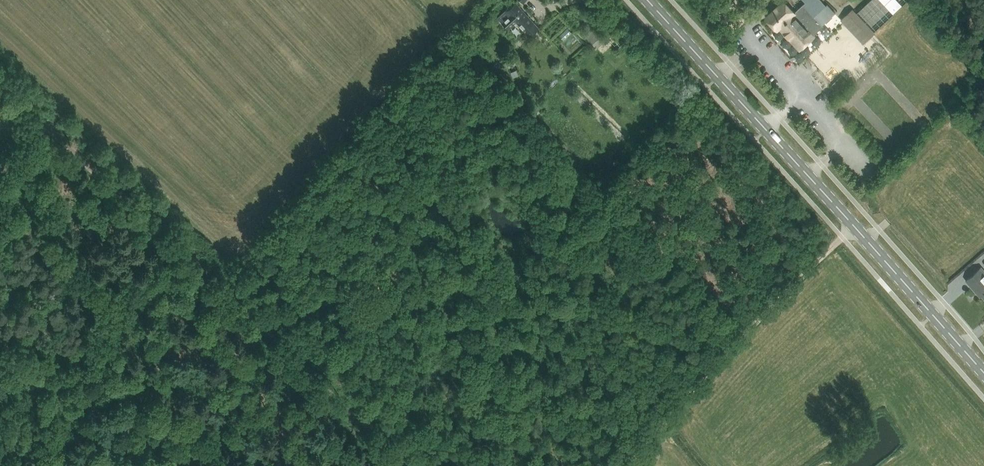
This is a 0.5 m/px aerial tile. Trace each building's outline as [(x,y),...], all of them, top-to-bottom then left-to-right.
[(785,0),(774,10),(767,17),(778,29),(780,27),(780,26),(795,12),(796,12),(785,0)] [(804,5),(823,25),(835,14),(835,13),(828,5),(826,7),(820,0),(809,0),(806,3),(804,5)] [(509,14),(501,21),(508,29),(514,23),(518,23),(524,30),(529,36),(539,28),(534,22),(515,1),(508,8),(506,10),(509,14)] [(884,5),(878,11),(887,20),(893,14),(888,9),(891,6),(888,3),(885,6),(884,5)] [(796,12),(795,12),(780,26),(780,27),(800,49),(808,42),(815,35),(813,34),(823,25),(804,5),(796,12)] [(853,8),(841,19),(864,44),(874,34),(856,14),(857,13),(853,8)] [(570,25),(560,36),(573,49),(584,38),(570,25)] [(598,25),(586,36),(596,47),(596,48),(608,37),(598,25)] [(842,75),(832,84),(838,91),(848,81),(842,75)] [(463,174),(472,174),(472,166),(462,166),(463,174)] [(982,266),(974,273),(966,280),(977,293),(979,291),(983,297),(983,268),(982,266)]
